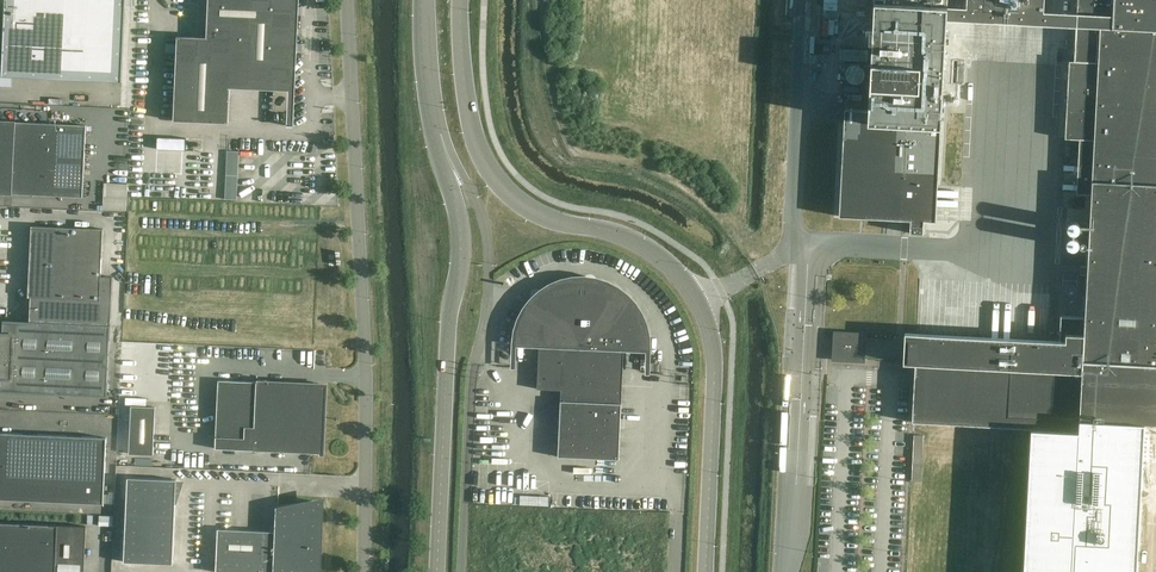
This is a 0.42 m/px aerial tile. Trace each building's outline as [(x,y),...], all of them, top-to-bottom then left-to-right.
[(2,76),(122,82),(125,0),(3,0),(2,23),(4,23),(2,76)] [(174,121),(229,123),(231,76),(277,78),(281,77),(284,76),(287,74),(289,72),(290,69),(291,65),(294,0),(209,0),(207,37),(177,36),(174,121)] [(1076,12),(1071,12),(1069,12),(1044,11),(1043,11),(1044,0),(961,0),(961,1),(947,0),(874,0),(868,110),(845,109),(839,216),(910,220),(909,233),(924,233),(924,221),(936,221),(946,19),(1011,23),(1068,25),(1070,26),(1076,26),(1074,61),(1098,63),(1094,139),(1079,138),(1078,164),(1092,165),(1084,317),(1060,316),(1059,340),(918,334),(904,334),(903,363),(915,363),(912,422),(1031,428),(1023,571),(1136,571),(1144,423),(1155,424),(1155,0),(1077,0),(1076,12)] [(866,8),(847,7),(846,30),(864,32),(866,8)] [(846,72),(846,73),(846,74),(846,76),(847,77),(847,78),(848,79),(849,80),(850,81),(851,81),(853,82),(854,82),(855,82),(856,82),(858,82),(859,81),(860,81),(861,80),(862,79),(863,78),(863,77),(864,76),(864,74),(864,73),(864,72),(864,71),(863,69),(863,68),(862,67),(861,66),(860,65),(859,65),(858,64),(856,64),(855,64),(854,64),(853,64),(851,65),(850,65),(849,66),(848,67),(847,68),(847,69),(846,71),(846,72)] [(0,121),(0,193),(12,194),(83,197),(86,125),(0,121)] [(196,155),(208,154),(207,146),(195,147),(196,155)] [(1067,152),(1067,153),(1067,154),(1068,155),(1068,156),(1069,157),(1070,158),(1071,158),(1072,158),(1073,158),(1074,158),(1075,157),(1076,157),(1076,156),(1077,155),(1077,154),(1077,153),(1077,152),(1076,151),(1076,150),(1075,150),(1074,149),(1073,149),(1072,149),(1071,149),(1070,149),(1069,150),(1068,151),(1068,152),(1067,152)] [(200,161),(201,172),(215,171),(214,161),(200,161)] [(103,208),(129,208),(129,179),(103,179),(103,208)] [(1079,226),(1079,225),(1079,224),(1079,223),(1079,222),(1078,222),(1078,221),(1077,221),(1077,220),(1076,220),(1075,220),(1075,219),(1074,219),(1073,219),(1072,219),(1071,219),(1070,219),(1070,220),(1069,220),(1069,221),(1068,221),(1068,222),(1067,222),(1067,223),(1067,224),(1066,225),(1066,226),(1067,227),(1067,228),(1067,229),(1068,229),(1068,230),(1069,230),(1069,231),(1070,231),(1071,232),(1072,232),(1073,232),(1074,232),(1075,232),(1075,231),(1076,231),(1077,231),(1077,230),(1078,230),(1078,229),(1079,229),(1079,228),(1079,227),(1079,226)] [(103,229),(32,226),(28,297),(100,300),(103,229)] [(1067,237),(1066,238),(1066,239),(1066,240),(1066,241),(1066,242),(1066,243),(1066,244),(1067,245),(1068,246),(1069,247),(1070,247),(1071,248),(1072,248),(1074,247),(1075,247),(1076,247),(1076,246),(1077,245),(1078,244),(1078,243),(1079,242),(1079,241),(1079,240),(1078,239),(1078,238),(1077,237),(1077,236),(1076,236),(1075,235),(1074,235),(1073,235),(1072,234),(1071,235),(1070,235),(1069,235),(1068,236),(1067,237)] [(4,239),(5,246),(15,245),(14,237),(4,239)] [(517,331),(515,342),(539,343),(537,389),(561,390),(558,457),(619,459),(624,347),(646,348),(647,348),(647,336),(644,325),(640,314),(634,305),(626,296),(617,289),(607,284),(596,280),(584,279),(573,279),(562,282),(551,286),(541,292),(540,293),(538,291),(532,297),(534,299),(533,300),(526,309),(521,320),(517,331)] [(1,378),(0,391),(107,396),(110,325),(3,320),(3,333),(1,333),(0,333),(0,378),(1,378)] [(860,357),(861,337),(838,336),(836,356),(860,357)] [(257,380),(257,382),(218,380),(216,449),(311,453),(323,453),(326,385),(269,382),(269,380),(257,380)] [(153,455),(155,407),(131,406),(129,454),(153,455)] [(106,438),(0,433),(0,499),(103,503),(106,438)] [(168,456),(168,445),(154,445),(154,456),(168,456)] [(176,480),(128,478),(124,562),(173,564),(176,480)] [(218,529),(216,571),(315,571),(318,502),(278,508),(277,532),(218,529)] [(86,526),(0,522),(0,571),(84,571),(86,526)]
